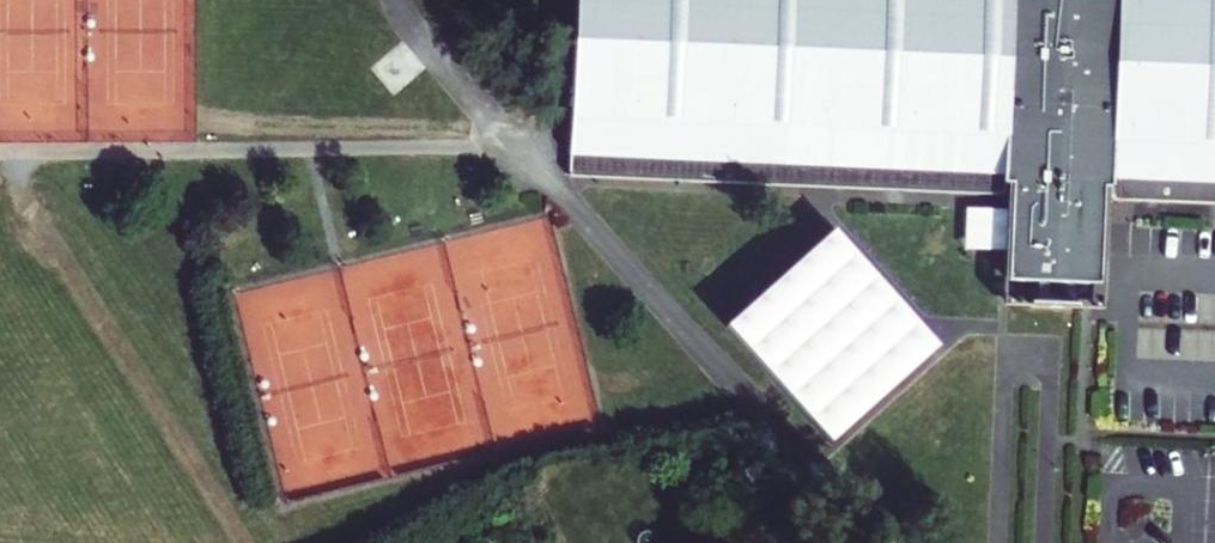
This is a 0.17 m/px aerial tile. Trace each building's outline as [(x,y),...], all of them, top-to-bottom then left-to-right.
[(560,164),(1014,185),(1013,201),(971,200),(970,236),(1002,238),(1068,241),(1069,229),(1088,230),(1090,188),(1097,189),(1214,194),(1214,0),(568,0),(560,164)] [(1068,241),(1002,238),(1001,270),(1086,274),(1093,274),(1097,189),(1090,188),(1088,230),(1069,229),(1068,241)]
